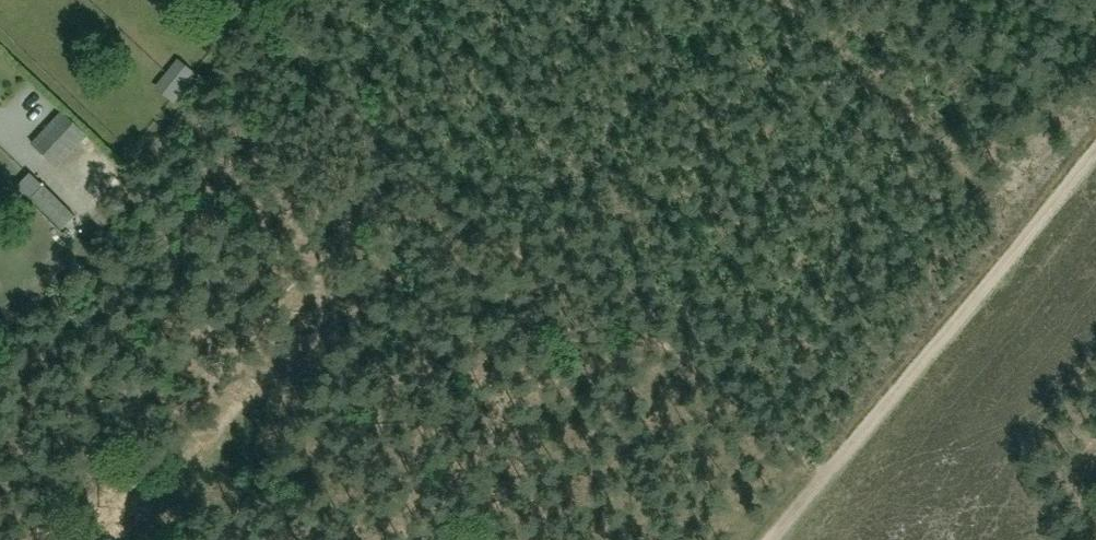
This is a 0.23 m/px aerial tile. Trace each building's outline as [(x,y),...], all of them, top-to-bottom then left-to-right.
[(191,72),(177,60),(154,87),(168,99),(191,72)] [(61,111),(31,143),(57,169),(88,137),(61,111)] [(30,171),(17,184),(31,198),(44,185),(30,171)] [(87,198),(100,192),(94,178),(81,183),(87,198)] [(31,198),(62,229),(75,215),(44,185),(31,198)] [(71,229),(65,236),(72,241),(77,235),(71,229)]
